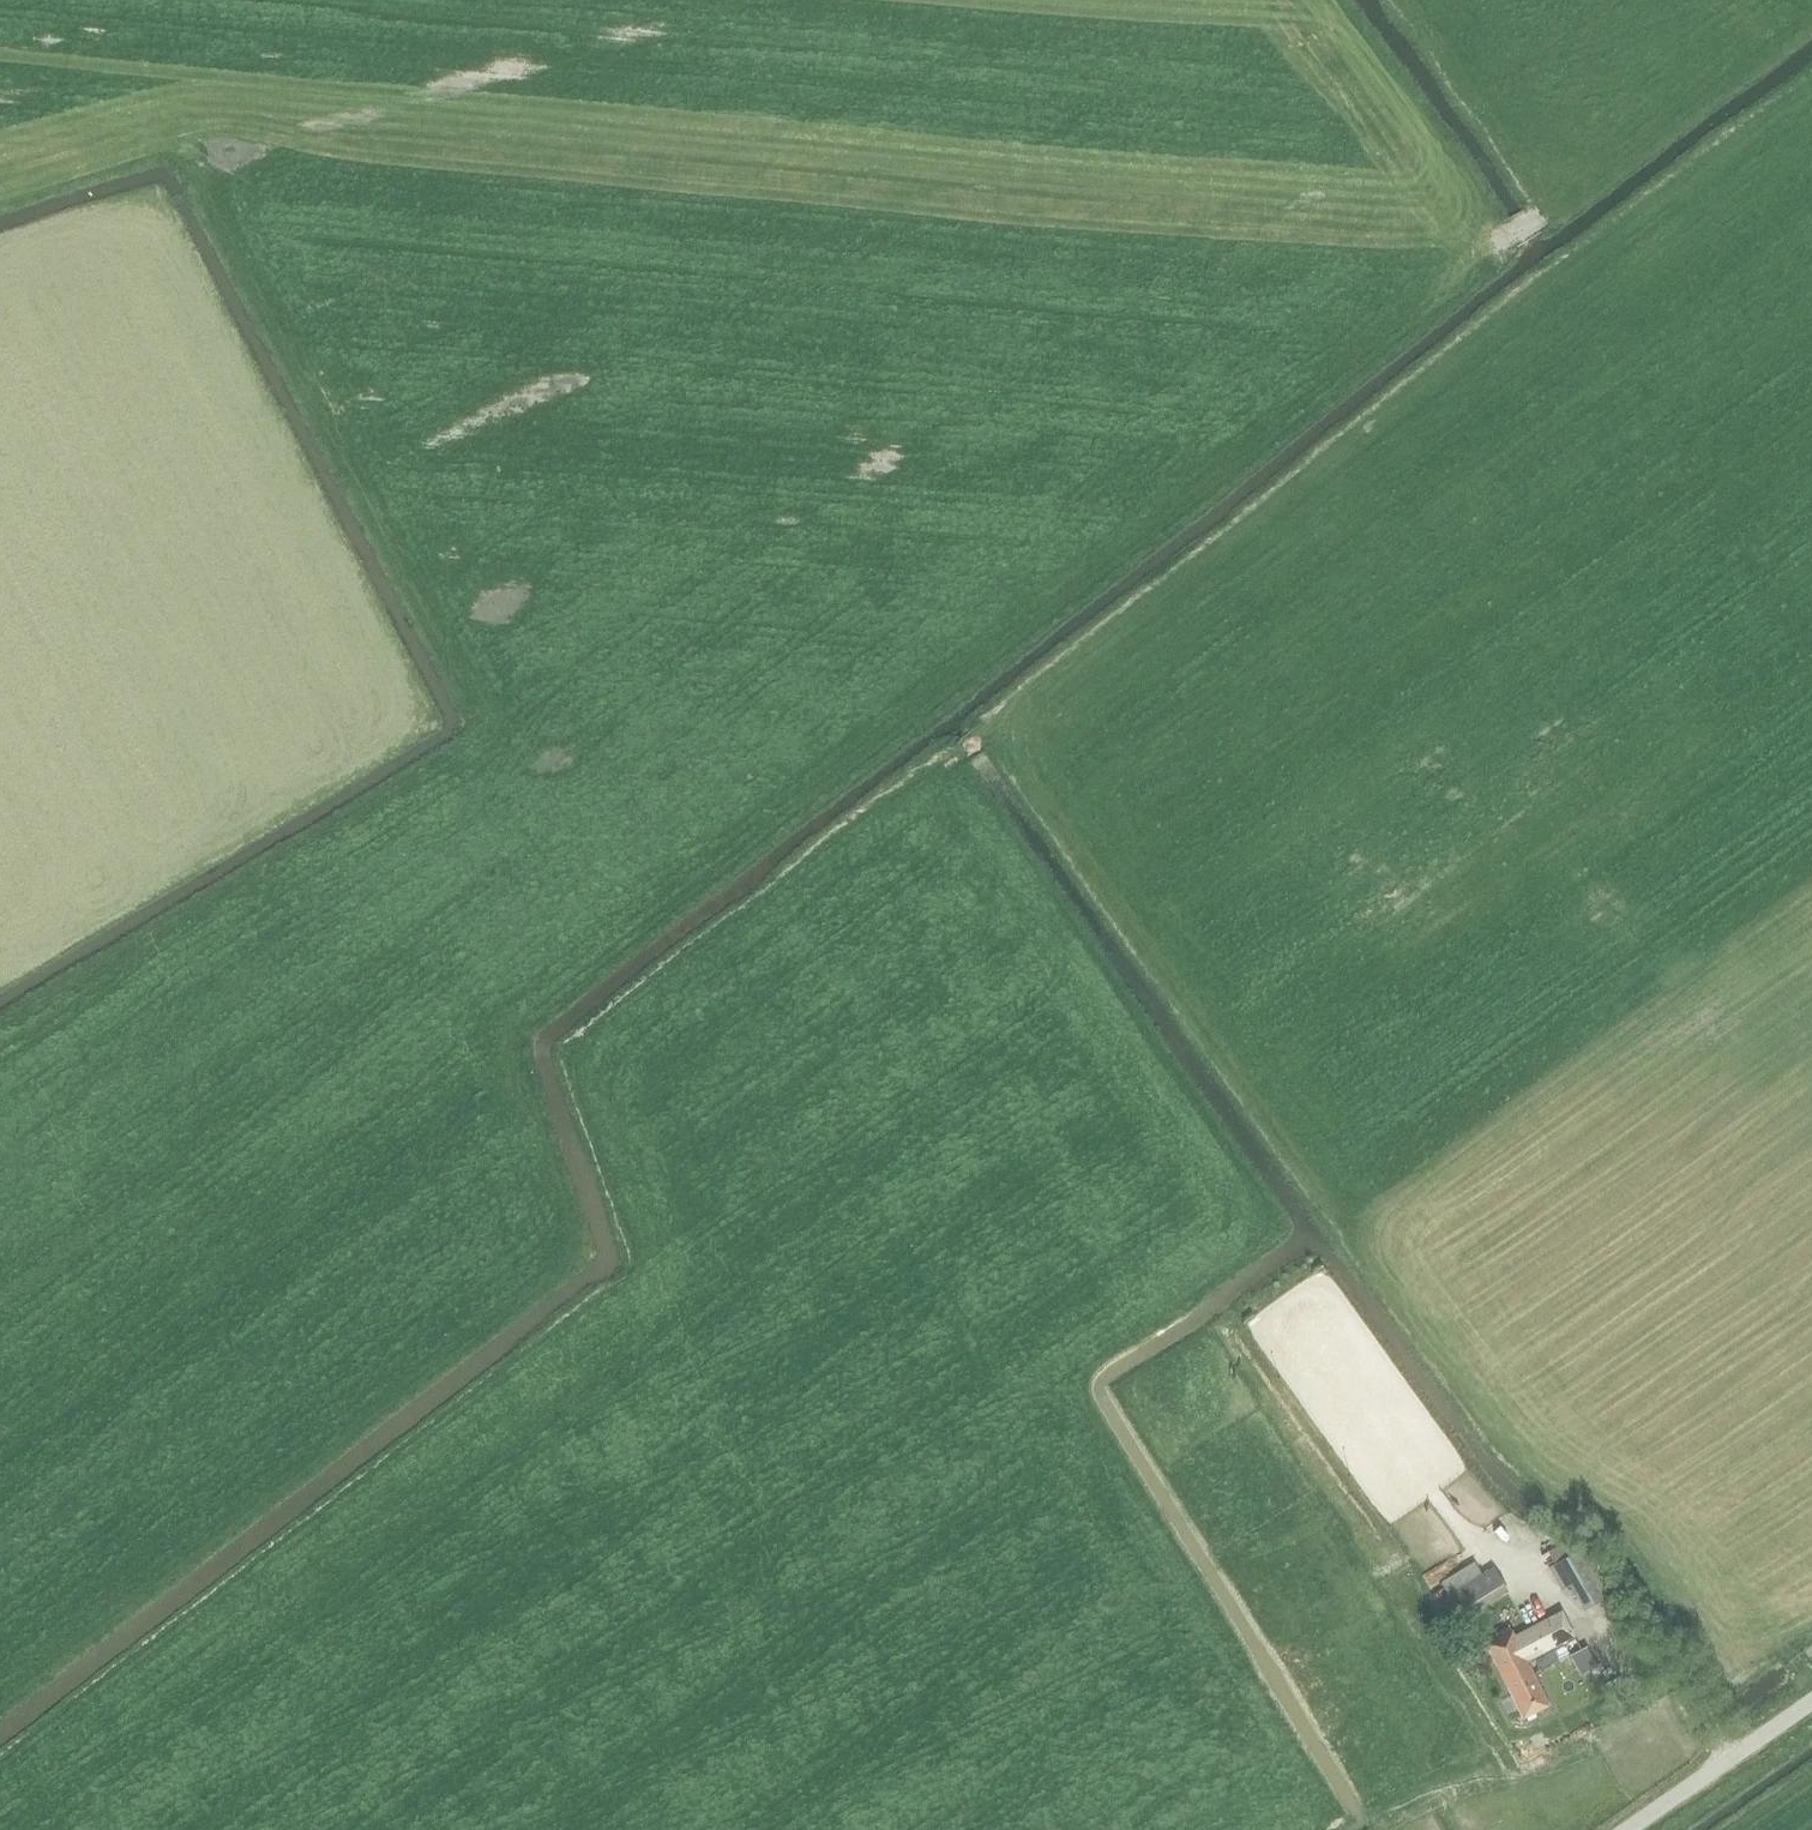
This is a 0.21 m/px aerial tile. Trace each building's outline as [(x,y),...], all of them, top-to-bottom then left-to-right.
[(1585,1545),(1576,1550),(1570,1540),(1548,1552),(1554,1564),(1549,1567),(1562,1590),(1571,1585),(1580,1603),(1583,1609),(1611,1595),(1607,1589),(1585,1545)] [(1507,1593),(1492,1568),(1448,1595),(1464,1620),(1507,1593)] [(1527,1660),(1569,1638),(1557,1616),(1516,1637),(1513,1632),(1488,1644),(1524,1718),(1549,1705),(1527,1660)]
